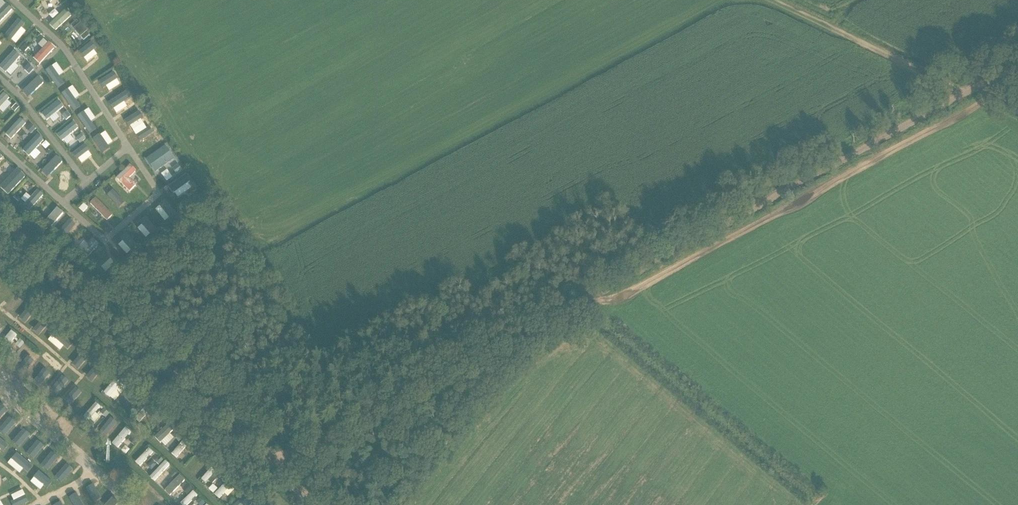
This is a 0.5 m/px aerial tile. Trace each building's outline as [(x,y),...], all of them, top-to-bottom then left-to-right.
[(11,10),(6,5),(5,5),(1,1),(0,1),(0,22),(11,10)] [(76,41),(84,36),(72,19),(64,25),(76,41)] [(42,50),(34,59),(39,64),(53,49),(52,47),(50,45),(48,44),(43,40),(38,46),(42,50)] [(94,42),(89,46),(93,52),(98,48),(94,42)] [(6,44),(2,48),(7,52),(11,48),(6,44)] [(52,67),(45,72),(57,89),(64,85),(59,77),(52,67)] [(88,84),(93,91),(97,89),(99,92),(115,82),(108,71),(88,84)] [(38,76),(22,93),(28,98),(29,97),(36,90),(44,82),(38,76)] [(123,88),(118,92),(122,98),(127,94),(123,88)] [(68,90),(61,95),(73,112),(80,108),(75,100),(68,90)] [(132,98),(120,106),(126,117),(138,109),(132,98)] [(83,113),(77,117),(89,135),(96,130),(91,123),(84,113),(83,113)] [(0,133),(0,139),(3,142),(20,124),(14,118),(0,133)] [(60,145),(74,133),(66,122),(51,134),(60,145)] [(24,134),(28,128),(22,124),(18,130),(24,134)] [(22,157),(37,141),(30,134),(15,150),(22,157)] [(81,135),(77,139),(81,144),(86,140),(81,135)] [(139,160),(149,173),(168,159),(158,146),(139,160)] [(49,148),(45,153),(49,156),(53,152),(49,148)] [(33,166),(39,159),(34,154),(28,161),(33,166)] [(178,166),(173,169),(177,175),(182,171),(178,166)] [(159,183),(166,178),(160,169),(153,174),(159,183)] [(17,171),(0,188),(8,195),(24,178),(17,171)] [(163,183),(168,197),(185,190),(180,177),(163,183)] [(105,190),(100,195),(116,211),(121,206),(120,205),(126,200),(117,192),(112,197),(105,190)] [(194,195),(187,201),(193,208),(200,202),(194,195)] [(83,205),(79,209),(83,213),(87,208),(83,205)] [(164,219),(159,223),(163,228),(167,224),(164,219)] [(8,288),(5,292),(9,296),(13,292),(8,288)] [(22,299),(18,304),(25,309),(29,304),(22,299)] [(12,318),(16,323),(26,314),(22,309),(12,318)] [(54,325),(49,331),(54,335),(59,329),(54,325)] [(0,332),(0,335),(3,338),(9,332),(4,328),(0,332)] [(53,334),(42,350),(48,354),(58,338),(53,334)] [(70,340),(65,345),(71,350),(75,344),(70,340)] [(19,342),(15,347),(19,351),(24,346),(19,342)] [(55,356),(61,360),(66,352),(59,348),(55,356)] [(33,355),(28,360),(33,364),(38,359),(33,355)] [(92,356),(87,361),(92,365),(97,360),(92,356)] [(49,366),(44,372),(49,376),(54,371),(49,366)] [(85,367),(77,377),(86,384),(94,374),(85,367)] [(97,377),(93,383),(99,387),(103,381),(97,377)] [(52,396),(65,384),(60,378),(46,390),(52,396)] [(74,387),(69,393),(73,397),(79,391),(74,387)] [(57,397),(63,401),(67,394),(60,391),(57,397)] [(133,391),(130,396),(134,400),(138,395),(133,391)] [(89,399),(84,404),(88,408),(93,403),(89,399)] [(78,412),(82,407),(76,403),(72,408),(78,412)] [(104,410),(100,415),(106,419),(109,415),(104,410)] [(130,415),(134,420),(141,414),(137,410),(130,415)] [(157,410),(152,416),(160,423),(165,417),(157,410)] [(0,428),(0,436),(6,440),(14,427),(4,421),(0,428)] [(111,423),(107,428),(113,432),(117,427),(111,423)] [(154,444),(168,432),(161,424),(147,436),(154,444)] [(179,432),(174,438),(179,443),(184,437),(179,432)] [(134,439),(130,443),(134,447),(138,443),(134,439)] [(14,447),(10,452),(15,456),(19,451),(14,447)] [(193,447),(189,452),(194,456),(198,451),(193,447)] [(142,448),(128,462),(133,467),(147,453),(142,448)] [(159,457),(154,462),(159,466),(163,461),(159,457)] [(186,471),(192,462),(187,459),(181,468),(186,471)] [(208,462),(202,468),(207,471),(212,465),(208,462)] [(195,476),(199,470),(193,466),(189,472),(195,476)] [(54,473),(49,477),(52,482),(58,479),(54,473)] [(222,473),(219,478),(223,482),(227,477),(222,473)] [(36,474),(23,479),(27,490),(41,484),(36,474)] [(152,484),(157,488),(162,482),(156,478),(152,484)] [(13,499),(22,493),(15,480),(5,486),(13,499)] [(217,482),(207,496),(217,503),(227,490),(217,482)] [(188,487),(183,492),(187,496),(192,491),(188,487)] [(6,500),(9,504),(11,504),(15,503),(11,497),(6,500)] [(105,504),(118,504),(120,504),(113,497),(105,504)]
